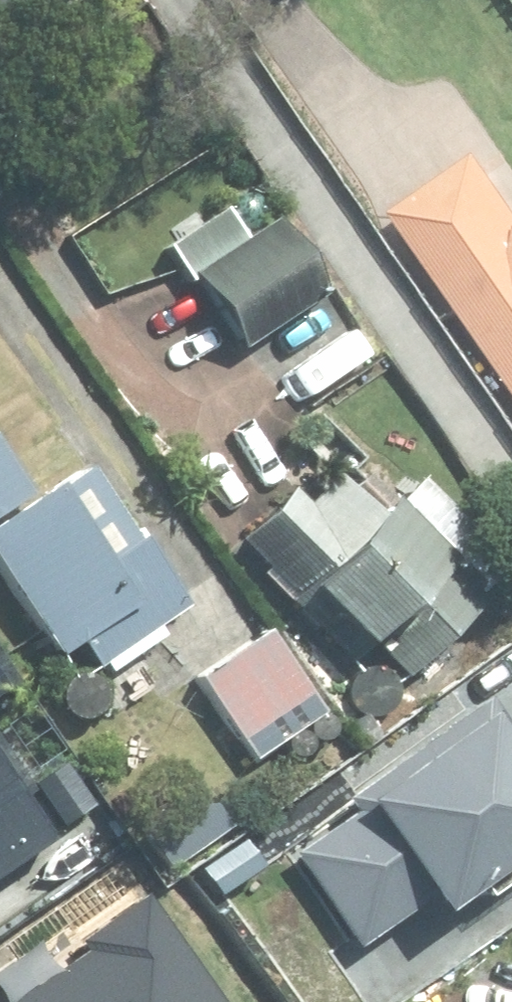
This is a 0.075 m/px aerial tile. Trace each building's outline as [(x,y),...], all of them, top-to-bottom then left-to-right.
[(484,167),(399,226),(511,387),(511,207),(484,167)] [(275,227),(193,281),(243,358),(326,303),(275,227)] [(30,500),(0,454),(0,521),(30,500)] [(169,596),(175,592),(142,544),(134,548),(84,478),(0,538),(0,584),(59,667),(79,654),(96,678),(102,673),(109,684),(162,646),(158,640),(187,620),(169,596)] [(485,614),(450,581),(458,572),(396,513),(380,530),(337,488),(311,516),(296,501),(229,572),(281,622),(291,612),(320,639),(330,629),(372,668),(377,662),(404,688),(415,678),(431,693),(455,668),(444,657),(485,614)] [(195,685),(253,769),(321,723),(263,639),(195,685)] [(101,802),(0,659),(0,873),(101,802)] [(360,717),(345,731),(364,752),(380,738),(360,717)] [(154,896),(0,1001),(228,1001),(154,896)]
